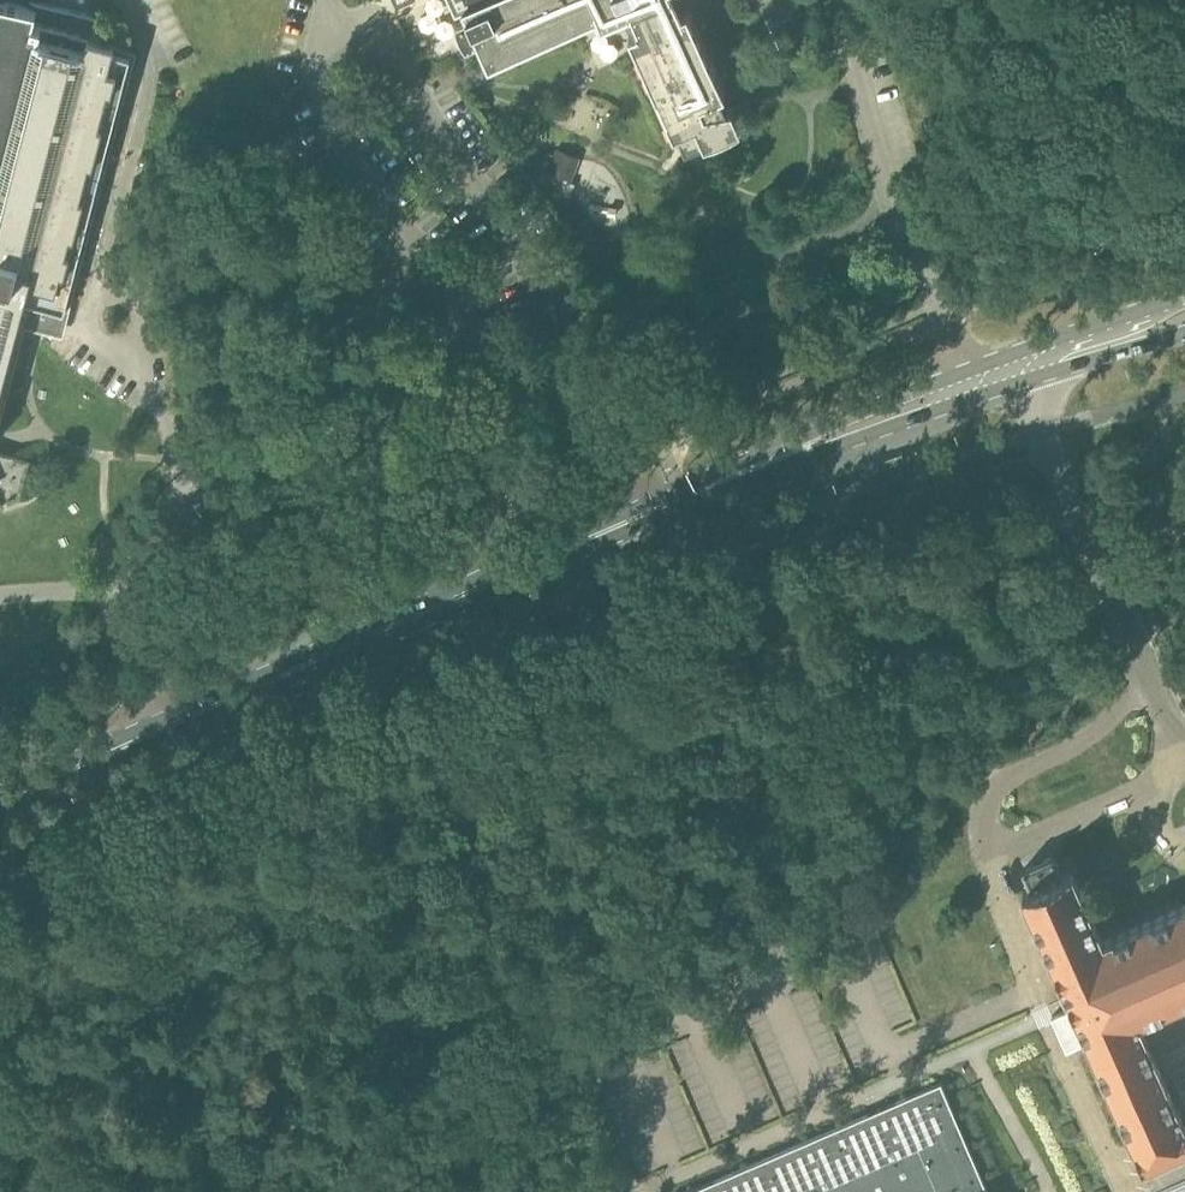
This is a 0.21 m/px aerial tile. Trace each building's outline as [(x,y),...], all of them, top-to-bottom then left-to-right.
[(456,11),(463,9),(464,9),(467,16),(456,21),(457,25),(457,28),(460,35),(461,36),(466,45),(467,46),(478,41),(489,65),(596,17),(601,27),(612,21),(630,13),(638,31),(629,35),(674,136),(679,133),(686,148),(703,141),(705,144),(715,142),(721,139),(727,137),(733,134),(741,128),(733,110),(732,108),(727,109),(721,96),(726,94),(688,9),(685,11),(680,0),(451,0),(456,11)] [(25,309),(26,305),(27,301),(36,304),(36,301),(52,306),(57,289),(70,292),(131,55),(113,51),(115,44),(100,40),(94,39),(99,19),(91,17),(39,3),(37,11),(25,8),(6,3),(5,3),(1,18),(0,18),(0,405),(25,309)] [(808,31),(801,17),(787,24),(795,44),(810,37),(808,31)] [(955,140),(945,145),(952,161),(962,157),(955,140)] [(572,181),(580,159),(581,158),(556,148),(554,154),(547,151),(544,160),(551,162),(547,172),(572,181)] [(189,272),(195,285),(206,280),(200,267),(189,272)] [(891,588),(902,583),(897,573),(886,577),(891,588)] [(1024,890),(1067,985),(1071,994),(1063,997),(1068,1009),(1053,1015),(1068,1049),(1091,1038),(1153,1176),(1161,1191),(1184,1191),(1184,1114),(1183,1110),(1184,1110),(1184,1107),(1184,1106),(1182,1107),(1145,1022),(1148,1021),(1146,1018),(1184,1000),(1184,906),(1104,943),(1070,869),(1061,873),(1054,855),(1025,869),(1032,886),(1024,890)] [(833,1093),(854,1084),(812,987),(791,996),(833,1093)] [(761,1008),(743,1016),(786,1116),(804,1108),(761,1008)] [(717,1027),(760,1125),(780,1116),(738,1018),(717,1027)] [(688,1040),(668,1049),(710,1146),(730,1137),(688,1040)] [(655,1170),(603,1050),(586,1058),(637,1178),(655,1170)] [(664,1050),(643,1059),(686,1157),(706,1148),(664,1050)] [(941,1082),(888,1105),(880,1109),(687,1191),(988,1191),(941,1082)]
